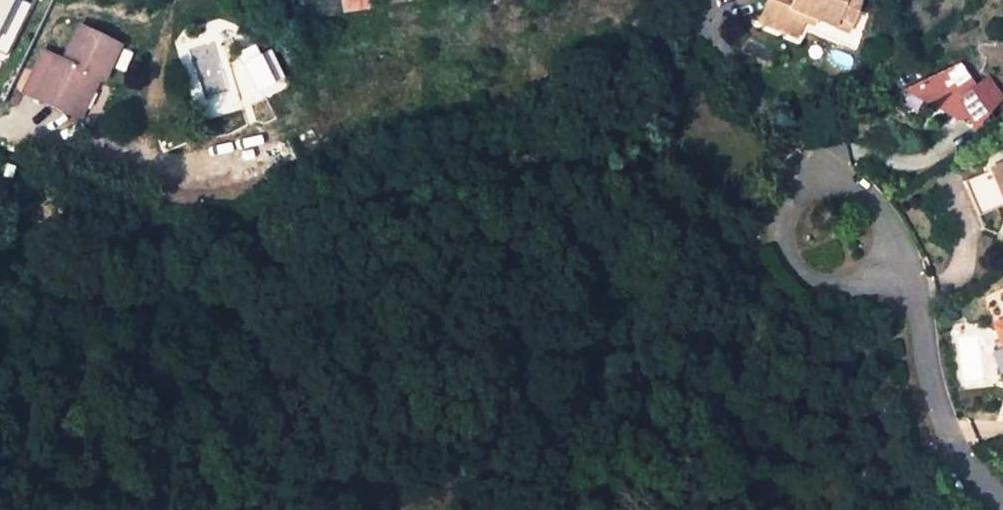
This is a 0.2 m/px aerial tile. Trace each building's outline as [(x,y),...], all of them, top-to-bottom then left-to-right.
[(344,10),(370,6),(370,0),(342,0),(344,10)] [(857,0),(764,0),(755,23),(796,38),(800,27),(805,15),(815,19),(832,25),(835,16),(850,20),(857,0)] [(811,31),(815,19),(805,15),(800,27),(811,31)] [(832,25),(847,30),(850,20),(835,16),(832,25)] [(98,80),(117,45),(79,24),(61,59),(55,56),(34,96),(67,114),(88,75),(96,79),(98,80)] [(236,60),(251,89),(279,74),(264,45),(236,60)] [(975,87),(960,67),(916,88),(935,105),(939,102),(946,111),(971,123),(1001,98),(987,78),(975,87)] [(88,75),(67,114),(75,118),(96,79),(88,75)] [(935,105),(916,88),(907,92),(923,98),(935,105)] [(1002,209),(1002,163),(964,180),(979,218),(1002,209)] [(993,327),(1001,342),(1002,340),(1002,323),(993,327)]
